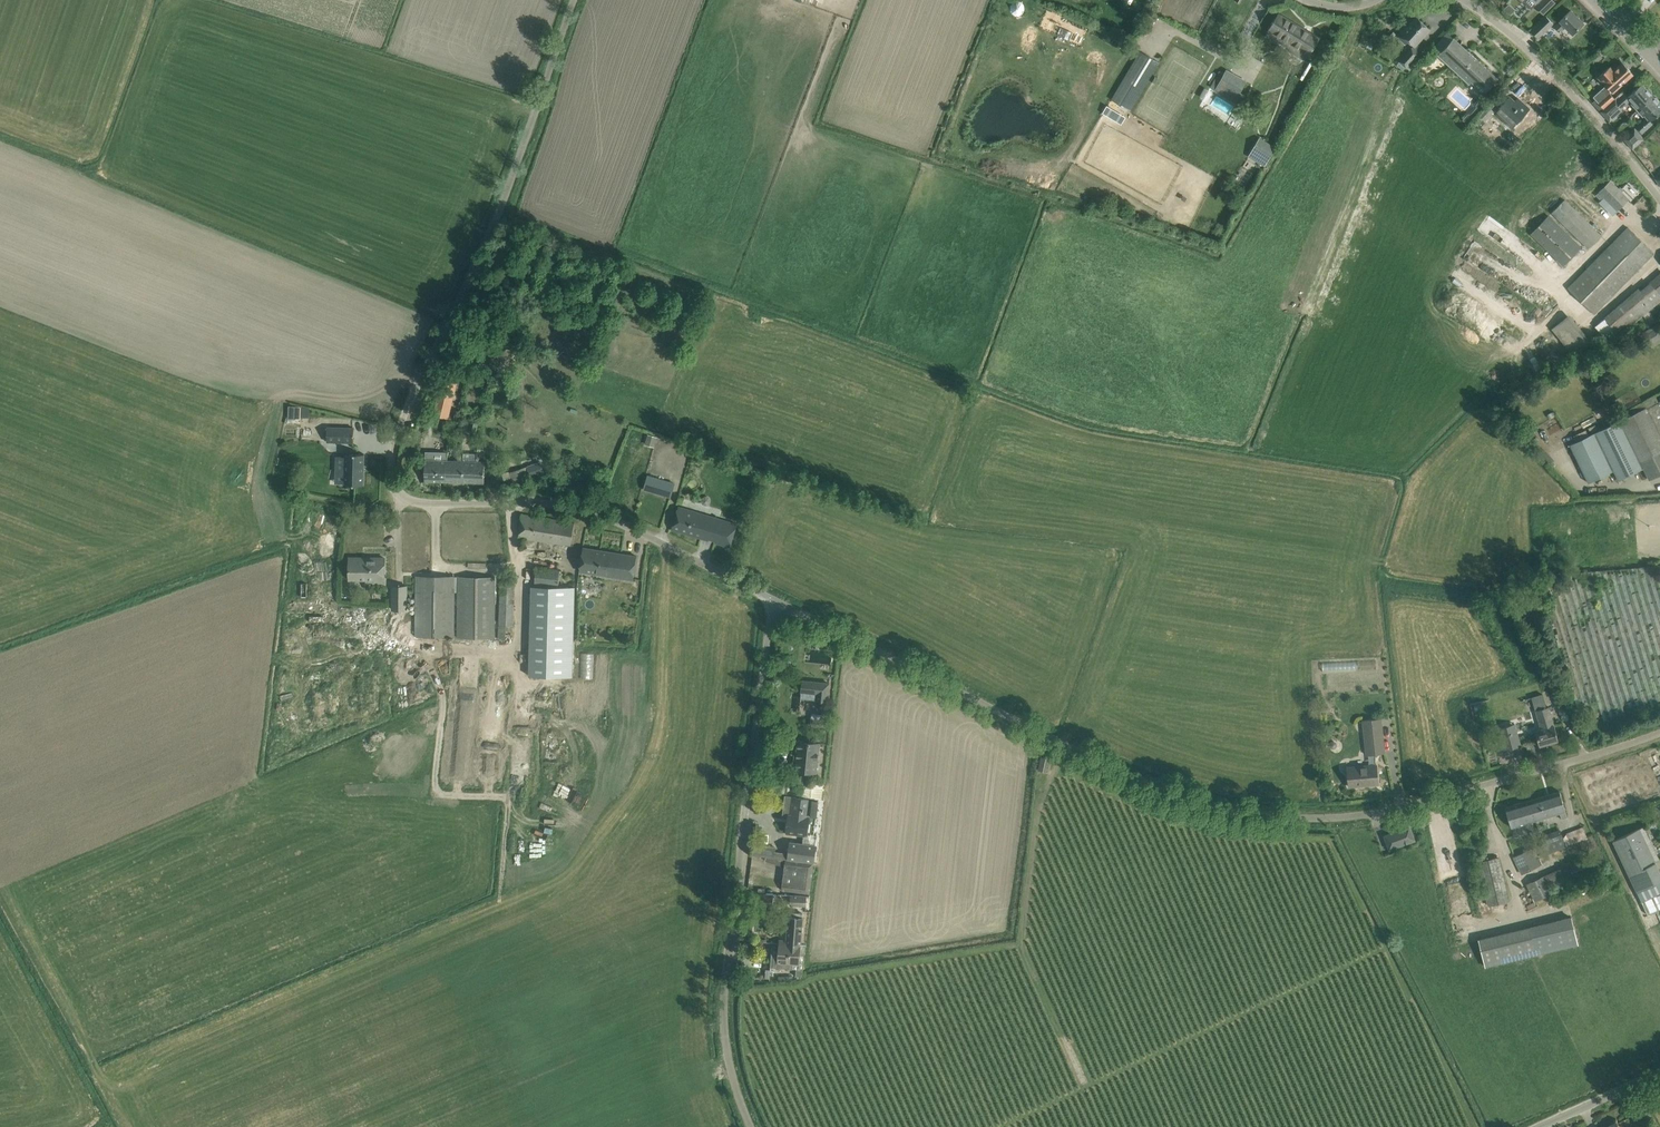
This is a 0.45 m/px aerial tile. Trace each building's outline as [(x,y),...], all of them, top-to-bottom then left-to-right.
[(1535,3),(1536,2),(1538,4),(1536,6),(1543,13),(1554,2),(1553,0),(1533,0),(1535,3)] [(1509,4),(1504,9),(1509,15),(1514,10),(1509,4)] [(1566,26),(1573,33),(1583,23),(1571,10),(1554,26),(1559,32),(1566,26)] [(1281,38),(1309,54),(1319,38),(1279,14),(1269,30),(1270,31),(1266,36),(1278,43),(1281,38)] [(1553,23),(1546,16),(1531,31),(1538,38),(1553,23)] [(1397,36),(1403,41),(1406,38),(1414,46),(1429,29),(1416,17),(1408,27),(1406,25),(1397,36)] [(1471,82),(1484,93),(1498,78),(1454,38),(1453,38),(1447,32),(1440,41),(1435,46),(1441,52),(1438,55),(1469,84),(1471,82)] [(1114,46),(1126,51),(1130,45),(1116,39),(1114,46)] [(1399,62),(1405,68),(1418,54),(1411,48),(1399,62)] [(1131,110),(1160,62),(1142,51),(1113,100),(1131,110)] [(1606,85),(1593,97),(1604,109),(1615,98),(1610,93),(1633,74),(1623,63),(1614,71),(1609,66),(1598,77),(1606,85)] [(1240,92),(1246,81),(1227,71),(1216,90),(1241,105),(1246,95),(1240,92)] [(1604,109),(1601,111),(1609,121),(1621,110),(1620,109),(1631,100),(1633,102),(1632,104),(1637,110),(1653,96),(1641,83),(1628,96),(1623,91),(1615,98),(1604,109)] [(1650,121),(1659,112),(1659,104),(1653,96),(1637,110),(1643,117),(1645,115),(1647,117),(1636,127),(1642,133),(1653,123),(1650,121)] [(1499,108),(1496,112),(1512,127),(1521,117),(1529,109),(1518,99),(1515,102),(1509,97),(1502,105),(1499,108)] [(1468,124),(1485,105),(1480,100),(1476,104),(1476,107),(1471,113),(1468,114),(1463,119),(1468,124)] [(1479,115),(1484,121),(1497,106),(1492,101),(1479,115)] [(1644,139),(1634,128),(1623,138),(1633,149),(1644,139)] [(1261,138),(1251,156),(1267,165),(1277,147),(1261,138)] [(1605,197),(1599,203),(1612,215),(1617,209),(1628,199),(1610,181),(1606,186),(1602,189),(1600,192),(1605,197)] [(1551,213),(1587,249),(1601,235),(1565,199),(1551,213)] [(1530,234),(1563,266),(1582,247),(1549,215),(1530,234)] [(1568,288),(1594,314),(1654,253),(1628,227),(1568,288)] [(1659,301),(1659,272),(1650,281),(1650,282),(1640,290),(1638,288),(1604,317),(1605,318),(1592,329),(1596,333),(1599,330),(1606,340),(1616,332),(1619,335),(1659,301)] [(1576,347),(1587,337),(1565,313),(1554,323),(1576,347)] [(510,337),(516,340),(520,329),(514,327),(510,337)] [(1659,344),(1659,329),(1645,338),(1652,348),(1659,344)] [(442,380),(433,414),(448,418),(457,384),(442,380)] [(1570,444),(1588,483),(1614,471),(1618,480),(1644,468),(1649,479),(1659,474),(1659,401),(1570,444)] [(288,407),(288,420),(300,420),(301,407),(288,407)] [(327,427),(327,442),(353,442),(354,428),(327,427)] [(647,433),(644,441),(657,446),(660,437),(647,433)] [(424,481),(446,482),(447,460),(447,452),(426,452),(425,460),(424,481)] [(363,485),(364,454),(345,453),(345,457),(336,457),(336,470),(345,471),(344,485),(363,485)] [(485,461),(447,460),(446,482),(484,483),(485,461)] [(674,484),(647,476),(644,490),(670,497),(674,484)] [(736,524),(678,507),(671,530),(709,540),(709,539),(715,540),(714,542),(730,546),(736,524)] [(574,523),(521,514),(519,537),(570,546),(574,523)] [(633,580),(637,556),(583,547),(579,571),(633,580)] [(348,558),(348,579),(368,579),(373,579),(373,582),(384,582),(385,569),(385,558),(368,558),(357,558),(348,558)] [(558,585),(560,570),(536,568),(534,583),(558,585)] [(453,637),(454,588),(454,576),(416,576),(415,636),(453,637)] [(494,638),(494,588),(494,577),(458,576),(458,638),(494,638)] [(501,581),(499,626),(499,639),(512,639),(514,581),(501,581)] [(406,610),(407,586),(392,586),(392,610),(406,610)] [(574,588),(532,586),(529,676),(571,677),(574,588)] [(827,701),(829,683),(802,681),(801,692),(817,693),(816,700),(827,701)] [(1535,731),(1536,735),(1539,746),(1558,740),(1554,725),(1549,707),(1535,710),(1540,729),(1535,731)] [(809,726),(815,727),(825,728),(826,720),(810,718),(809,726)] [(1363,720),(1366,754),(1384,752),(1381,718),(1363,720)] [(1515,725),(1498,730),(1502,746),(1503,750),(1521,745),(1519,741),(1515,725)] [(545,733),(544,756),(559,756),(560,733),(545,733)] [(793,770),(804,771),(816,772),(819,743),(797,741),(795,760),(794,759),(793,770)] [(1347,767),(1348,775),(1349,787),(1365,785),(1365,783),(1378,782),(1377,771),(1376,765),(1347,767)] [(785,781),(761,778),(760,785),(776,787),(776,794),(783,795),(785,781)] [(800,782),(798,798),(792,797),(787,834),(803,836),(802,843),(789,841),(788,855),(774,853),(775,847),(763,845),(764,834),(756,833),(755,845),(752,847),(752,850),(753,851),(752,854),(814,863),(818,835),(815,834),(819,801),(822,801),(824,785),(800,782)] [(1565,811),(1563,802),(1559,791),(1529,800),(1535,820),(1559,813),(1561,819),(1567,817),(1565,811)] [(1535,820),(1529,800),(1505,807),(1511,828),(1535,820)] [(1415,840),(1409,825),(1383,835),(1389,850),(1415,840)] [(1582,826),(1566,833),(1571,845),(1587,838),(1582,826)] [(1659,908),(1654,896),(1655,896),(1650,885),(1659,881),(1659,872),(1647,846),(1651,844),(1643,827),(1613,841),(1647,914),(1659,908)] [(1562,837),(1556,840),(1559,848),(1568,845),(1566,841),(1564,842),(1562,837)] [(1540,856),(1559,848),(1556,840),(1537,847),(1540,856)] [(1530,849),(1533,854),(1534,858),(1540,856),(1537,847),(1530,849)] [(814,863),(752,854),(752,855),(765,857),(766,861),(783,866),(785,868),(782,890),(809,894),(814,865),(814,863)] [(1534,858),(1533,854),(1516,862),(1522,874),(1541,864),(1538,858),(1535,859),(1534,858)] [(1508,900),(1498,857),(1477,861),(1487,905),(1508,900)] [(1550,887),(1573,878),(1568,865),(1545,874),(1550,887)] [(1552,892),(1544,876),(1526,884),(1534,901),(1552,892)] [(756,894),(755,905),(773,906),(773,895),(756,894)] [(790,905),(803,906),(806,906),(806,896),(790,896),(790,905)] [(779,943),(800,945),(803,913),(789,912),(787,941),(780,940),(780,943),(779,943)] [(1576,944),(1570,918),(1559,920),(1566,946),(1576,944)] [(796,969),(795,976),(802,975),(806,945),(800,945),(779,943),(778,952),(774,951),(773,967),(796,969)]
